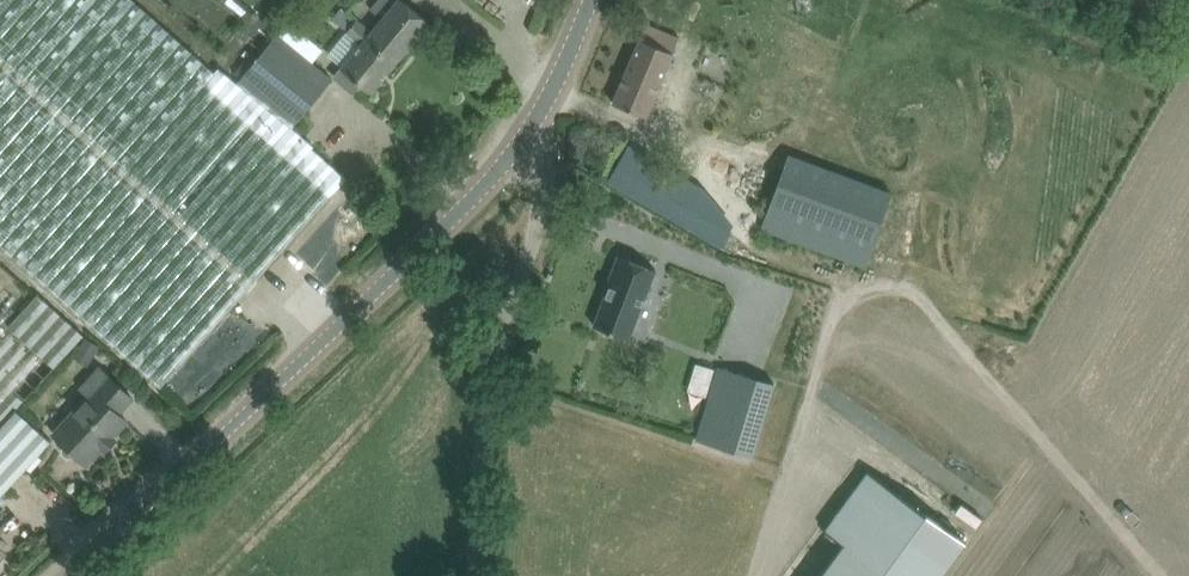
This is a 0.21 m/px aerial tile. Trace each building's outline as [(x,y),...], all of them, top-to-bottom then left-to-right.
[(314,64),(278,32),(235,80),(217,64),(211,71),(131,0),(0,0),(0,244),(142,371),(160,387),(347,179),(312,147),(313,145),(293,127),(332,79),(314,64)] [(332,77),(353,93),(360,84),(371,93),(400,57),(429,22),(403,0),(394,0),(391,3),(388,0),(376,0),(369,8),(380,17),(370,29),(356,17),(354,20),(345,31),(359,42),(358,44),(339,67),(340,67),(332,77)] [(678,37),(669,33),(647,23),(613,103),(645,116),(678,37)] [(607,181),(628,193),(719,246),(731,226),(704,189),(628,145),(607,181)] [(761,228),(865,266),(892,192),(789,155),(761,228)] [(608,287),(593,325),(629,339),(656,270),(618,255),(606,286),(608,287)] [(66,319),(0,258),(0,497),(52,441),(16,408),(84,335),(66,319)] [(85,337),(73,356),(85,364),(97,346),(85,337)] [(696,440),(751,456),(773,383),(718,366),(696,440)] [(53,433),(87,464),(101,449),(105,451),(116,439),(112,436),(127,421),(119,413),(132,397),(100,367),(81,388),(88,395),(53,433)] [(820,575),(940,575),(966,542),(868,470),(825,529),(844,544),(820,575)]
